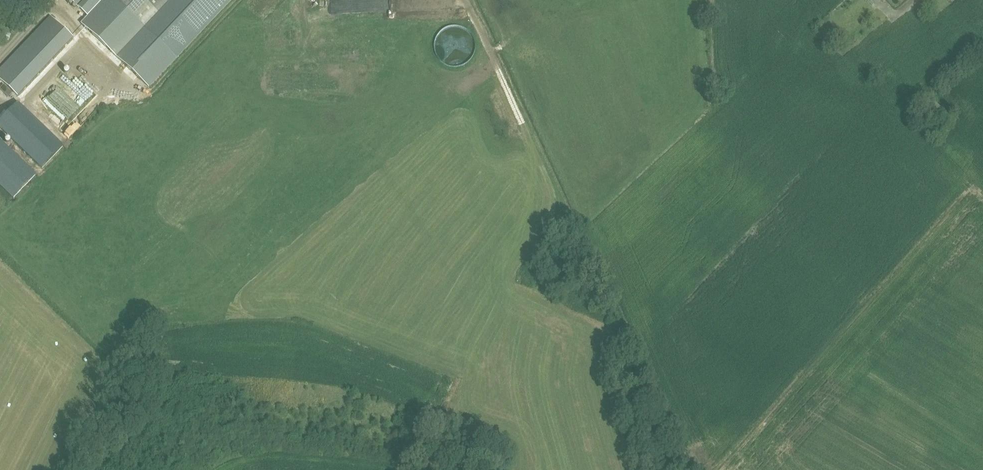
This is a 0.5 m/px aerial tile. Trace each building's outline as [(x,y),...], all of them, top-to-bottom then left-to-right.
[(80,8),(89,17),(105,0),(71,0),(80,8)] [(82,24),(118,59),(146,29),(174,0),(105,0),(89,17),(82,24)] [(118,59),(150,88),(177,59),(233,0),(174,0),(146,29),(118,59)] [(51,16),(0,69),(0,80),(18,97),(74,38),(51,16)]
